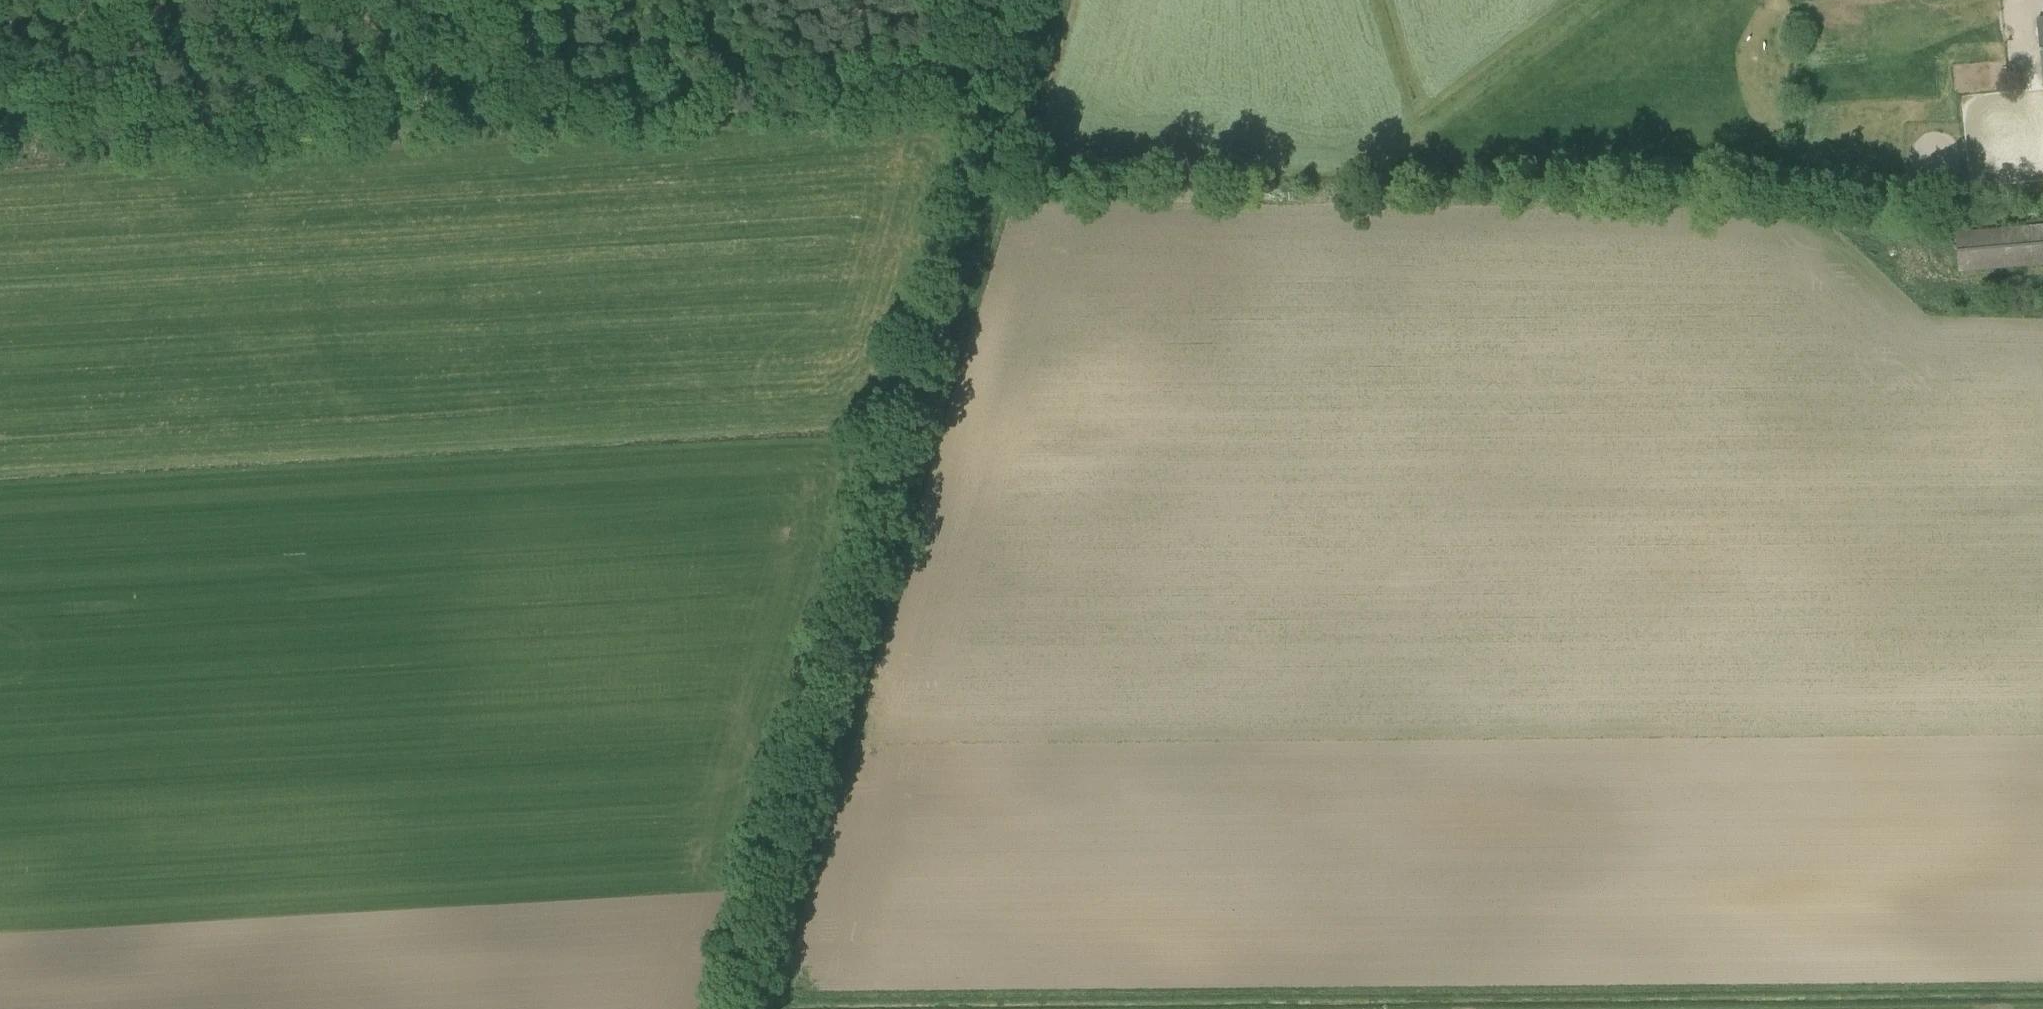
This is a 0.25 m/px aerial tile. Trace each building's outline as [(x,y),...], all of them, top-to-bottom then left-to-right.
[(2042,265),(2042,224),(1955,231),(1958,272),(2042,265)]
